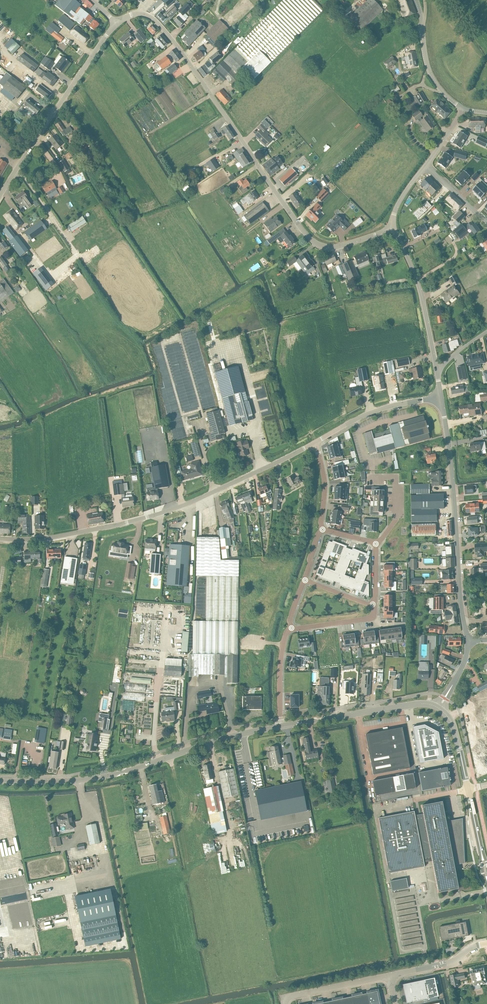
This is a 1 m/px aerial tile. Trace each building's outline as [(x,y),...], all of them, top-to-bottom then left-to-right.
[(74,0),(59,0),(55,5),(77,22),(81,25),(85,20),(91,24),(89,27),(94,30),(99,25),(94,21),(95,20),(82,10),(83,9),(80,6),(81,5),(74,0)] [(212,72),(222,82),(226,79),(233,86),(240,79),(236,75),(236,74),(241,69),(253,81),(292,42),(323,10),(313,0),(284,0),(236,48),(212,72)] [(383,11),(373,0),(368,0),(350,17),(362,30),(383,11)] [(398,4),(399,3),(402,12),(401,12),(403,17),(404,16),(405,18),(416,13),(411,0),(406,0),(398,3),(398,4)] [(178,17),(174,21),(177,24),(180,27),(184,23),(184,22),(187,19),(183,16),(185,13),(185,14),(191,8),(186,4),(178,12),(180,13),(177,16),(178,17)] [(55,19),(70,31),(75,24),(58,10),(54,15),(56,17),(55,19)] [(165,10),(163,11),(162,11),(158,16),(163,22),(168,18),(168,17),(170,15),(165,10)] [(182,40),(188,46),(206,28),(197,20),(187,30),(184,34),(186,36),(182,40)] [(207,36),(204,39),(209,43),(212,45),(215,43),(228,29),(219,20),(214,26),(211,29),(206,34),(207,36)] [(61,29),(52,22),(46,30),(61,42),(64,38),(58,33),(61,29)] [(148,29),(153,35),(157,31),(152,25),(148,29)] [(71,34),(84,44),(89,37),(83,33),(84,32),(80,29),(77,26),(71,34)] [(133,34),(141,44),(147,39),(139,29),(133,34)] [(119,40),(123,44),(125,47),(134,40),(128,33),(119,40)] [(1,41),(4,44),(10,38),(7,34),(1,41)] [(155,40),(160,46),(163,49),(169,43),(162,34),(155,40)] [(12,40),(5,47),(13,55),(20,47),(12,40)] [(193,56),(197,61),(206,54),(204,51),(205,50),(202,45),(197,49),(199,51),(193,56)] [(176,62),(181,58),(175,49),(169,53),(176,62)] [(217,52),(209,59),(211,61),(207,64),(205,65),(205,64),(202,66),(198,69),(204,77),(208,74),(208,73),(210,72),(210,71),(215,66),(214,64),(222,58),(217,52)] [(406,53),(408,68),(418,66),(415,52),(406,53)] [(23,54),(18,60),(34,72),(39,66),(23,54)] [(55,67),(58,69),(62,72),(69,63),(62,57),(55,67)] [(166,57),(153,66),(158,71),(162,68),(163,69),(171,63),(166,57)] [(392,57),(383,63),(388,69),(397,63),(392,57)] [(54,63),(49,59),(44,66),(49,70),(54,63)] [(164,72),(166,75),(169,72),(171,74),(177,69),(173,64),(164,72)] [(58,79),(48,72),(47,74),(43,71),(43,72),(38,68),(35,73),(39,77),(52,87),(58,79)] [(18,99),(26,88),(11,76),(3,87),(3,88),(18,99)] [(33,85),(26,79),(23,82),(31,88),(33,85)] [(35,89),(48,99),(52,94),(41,85),(39,88),(37,86),(35,89)] [(389,90),(392,95),(400,90),(397,85),(389,90)] [(232,99),(223,89),(216,95),(221,101),(225,105),(232,99)] [(421,92),(413,97),(418,106),(421,104),(427,101),(421,92)] [(430,108),(436,114),(437,113),(444,119),(451,112),(437,99),(430,108)] [(22,107),(31,114),(30,116),(33,118),(41,109),(28,100),(22,107)] [(434,127),(430,120),(427,116),(422,120),(420,117),(422,116),(419,111),(412,116),(416,121),(418,119),(420,122),(419,122),(427,132),(432,129),(433,128),(434,127)] [(486,118),(480,118),(470,117),(469,127),(485,128),(486,118)] [(260,131),(255,135),(263,143),(262,143),(266,147),(269,143),(272,141),(267,136),(269,134),(265,131),(270,125),(264,120),(261,123),(262,124),(261,125),(258,128),(260,131)] [(61,132),(64,136),(73,131),(70,126),(65,130),(60,122),(56,125),(60,132),(61,132)] [(224,130),(221,131),(224,135),(226,134),(230,140),(235,137),(228,126),(223,129),(224,130)] [(214,131),(208,135),(211,139),(212,137),(214,140),(219,137),(214,131)] [(460,132),(453,144),(461,148),(468,136),(460,132)] [(49,140),(56,150),(63,145),(56,135),(49,140)] [(475,143),(486,148),(486,146),(486,140),(478,136),(475,143)] [(239,157),(240,157),(241,157),(244,161),(243,162),(245,166),(251,162),(242,148),(237,151),(239,154),(238,155),(239,157)] [(455,150),(453,157),(466,160),(468,154),(455,150)] [(445,152),(438,163),(446,168),(453,158),(445,152)] [(269,176),(273,173),(279,169),(278,167),(282,163),(277,157),(274,160),(273,158),(272,159),(271,159),(262,166),(269,176)] [(214,159),(207,163),(208,165),(212,172),(219,167),(214,159)] [(64,173),(65,172),(67,175),(71,172),(69,170),(70,169),(64,160),(58,163),(64,173)] [(292,168),(279,180),(284,186),(298,174),(292,168)] [(464,171),(456,180),(462,186),(470,177),(464,171)] [(476,173),(471,178),(474,181),(480,176),(476,173)] [(427,191),(432,196),(440,188),(429,176),(421,185),(427,191)] [(478,185),(472,191),(474,192),(474,193),(476,196),(486,185),(480,178),(475,183),(478,185)] [(243,182),(242,179),(238,182),(241,187),(239,188),(242,194),(248,190),(246,187),(250,185),(246,179),(243,182)] [(45,190),(46,193),(52,189),(54,191),(57,189),(52,181),(47,184),(46,183),(42,186),(45,190)] [(309,187),(314,195),(321,190),(317,183),(309,187)] [(476,196),(478,198),(479,197),(481,199),(486,194),(486,185),(476,196)] [(323,189),(316,197),(320,200),(327,193),(323,189)] [(240,200),(243,204),(244,204),(247,202),(249,205),(259,198),(254,191),(244,198),(240,200)] [(28,209),(33,205),(23,192),(15,198),(19,203),(22,201),(28,209)] [(295,192),(289,196),(297,208),(303,204),(295,192)] [(452,193),(446,199),(458,210),(464,204),(452,193)] [(55,201),(57,204),(68,198),(66,194),(55,201)] [(427,201),(414,214),(418,218),(432,206),(427,201)] [(244,216),(250,225),(268,211),(262,203),(244,216)] [(312,209),(307,214),(309,216),(308,218),(312,221),(313,220),(316,223),(322,217),(321,217),(324,215),(318,209),(320,208),(317,204),(312,209)] [(243,211),(239,205),(234,209),(238,215),(243,211)] [(437,208),(430,214),(436,222),(443,216),(437,208)] [(5,215),(16,230),(23,224),(12,210),(5,215)] [(453,224),(457,228),(461,224),(459,222),(465,217),(460,211),(453,218),(456,221),(453,224)] [(82,216),(67,226),(71,233),(79,228),(86,223),(82,216)] [(275,216),(264,225),(270,233),(277,228),(282,224),(275,216)] [(337,216),(327,226),(328,228),(327,229),(331,232),(332,231),(333,232),(339,226),(344,231),(350,225),(344,220),(343,221),(337,216)] [(40,221),(24,233),(30,241),(47,230),(40,221)] [(470,234),(472,236),(474,235),(480,230),(475,224),(473,225),(471,222),(465,226),(468,230),(470,229),(472,232),(470,234)] [(453,232),(459,238),(467,230),(462,224),(453,232)] [(417,228),(411,231),(415,238),(419,236),(420,236),(420,235),(426,232),(423,226),(420,227),(419,228),(417,228)] [(8,227),(2,231),(5,235),(10,241),(9,242),(20,257),(28,251),(20,240),(17,236),(15,237),(8,227)] [(267,240),(264,243),(267,247),(270,244),(274,242),(277,239),(280,243),(283,241),(289,248),(292,246),(296,243),(287,231),(286,232),(280,236),(277,233),(267,240)] [(5,250),(9,247),(5,241),(1,244),(0,242),(0,248),(2,247),(5,250)] [(91,245),(85,249),(94,262),(99,257),(98,256),(103,253),(96,244),(92,247),(91,245)] [(354,257),(356,261),(352,262),(352,261),(342,265),(349,280),(358,276),(355,268),(359,266),(358,265),(369,260),(365,252),(354,257)] [(298,261),(296,262),(306,276),(315,269),(313,266),(315,265),(306,253),(302,256),(299,258),(297,260),(298,261)] [(336,261),(333,254),(323,258),(327,265),(336,261)] [(386,258),(388,264),(397,261),(395,254),(391,255),(391,256),(386,258)] [(383,265),(388,264),(386,258),(382,259),(381,255),(380,255),(376,256),(373,257),(374,264),(376,263),(378,269),(384,267),(383,265)] [(294,256),(286,263),(290,267),(296,262),(298,261),(297,260),(294,256)] [(6,273),(11,270),(1,257),(0,258),(0,264),(6,273)] [(41,267),(33,273),(46,291),(54,284),(41,267)] [(455,276),(450,279),(453,284),(455,283),(457,285),(459,284),(455,276)] [(0,285),(0,303),(9,297),(14,293),(4,279),(0,282),(0,284),(0,285)] [(440,295),(446,303),(459,294),(454,286),(440,295)] [(447,344),(443,345),(445,353),(452,351),(454,350),(454,349),(457,348),(456,347),(459,346),(457,339),(449,342),(449,343),(447,344)] [(486,363),(484,353),(467,357),(469,367),(486,363)] [(397,360),(398,367),(409,365),(408,358),(397,360)] [(386,362),(383,363),(385,375),(392,374),(391,367),(394,367),(392,361),(390,361),(386,362)] [(464,366),(457,367),(460,380),(467,379),(464,366)] [(239,367),(216,373),(221,391),(223,398),(231,426),(242,423),(255,420),(254,417),(260,416),(255,396),(243,399),(241,393),(246,392),(239,367)] [(420,367),(409,370),(410,374),(412,373),(414,380),(422,378),(421,372),(420,367)] [(351,396),(362,394),(361,387),(362,387),(361,382),(368,381),(365,368),(357,370),(358,377),(355,378),(357,387),(356,387),(356,385),(355,384),(352,384),(350,385),(349,386),(350,388),(349,389),(351,396)] [(383,375),(373,377),(375,385),(376,385),(377,390),(384,389),(383,383),(384,383),(383,375)] [(463,386),(451,388),(452,394),(463,392),(463,393),(465,393),(464,392),(468,392),(467,386),(463,386)] [(469,413),(470,416),(482,414),(480,403),(459,406),(460,414),(469,413)] [(222,410),(207,415),(212,434),(209,435),(211,442),(222,439),(220,434),(225,433),(221,417),(224,416),(222,410)] [(226,416),(221,417),(227,438),(229,437),(230,442),(236,440),(235,436),(242,434),(240,426),(230,429),(226,416)] [(424,420),(423,416),(403,422),(403,421),(398,423),(389,426),(390,430),(372,435),(371,431),(363,434),(369,454),(377,452),(377,453),(383,452),(404,446),(409,444),(409,445),(430,439),(425,420),(424,420)] [(240,457),(248,455),(246,447),(249,446),(247,442),(245,442),(245,441),(238,442),(240,449),(238,449),(240,457)] [(330,446),(327,447),(329,453),(338,450),(340,450),(338,441),(334,442),(329,443),(330,446)] [(484,442),(474,444),(469,445),(471,452),(476,451),(481,450),(480,446),(485,445),(484,442)] [(338,450),(329,453),(330,459),(333,458),(334,461),(343,459),(342,456),(340,456),(339,453),(338,450)] [(426,455),(427,464),(432,464),(432,465),(436,464),(435,455),(431,455),(431,453),(426,453),(426,455)] [(335,467),(332,467),(333,473),(343,472),(342,465),(346,465),(345,460),(334,463),(335,467)] [(179,467),(175,468),(178,477),(182,476),(182,477),(183,480),(202,475),(201,470),(199,462),(191,464),(193,469),(181,472),(179,467)] [(155,488),(153,488),(146,489),(147,496),(146,496),(147,500),(147,499),(147,501),(158,499),(157,489),(169,487),(165,465),(151,467),(155,488)] [(343,472),(333,473),(334,477),(334,480),(341,479),(341,482),(350,481),(349,477),(347,477),(346,474),(346,471),(343,472)] [(431,480),(431,486),(442,486),(442,472),(432,472),(432,480),(431,480)] [(287,479),(289,483),(290,486),(296,484),(300,482),(298,477),(294,479),(292,476),(287,479)] [(117,481),(113,481),(113,486),(115,496),(121,495),(124,494),(125,494),(125,491),(124,484),(123,484),(122,484),(122,480),(117,481)] [(338,486),(335,486),(335,493),(345,493),(346,487),(348,488),(348,484),(338,483),(338,486)] [(429,484),(410,485),(410,494),(416,493),(416,495),(421,495),(421,496),(411,496),(411,522),(436,522),(436,509),(444,509),(443,494),(429,494),(429,484)] [(465,489),(465,494),(474,493),(474,490),(477,489),(476,485),(469,486),(470,486),(465,487),(466,489),(465,489)] [(266,486),(258,489),(260,494),(261,497),(266,495),(266,496),(267,499),(269,502),(272,501),(272,498),(270,494),(272,494),(271,490),(268,491),(266,486)] [(275,489),(272,510),(279,510),(280,502),(281,502),(282,497),(281,497),(281,490),(275,489)] [(249,493),(242,495),(246,507),(244,508),(245,511),(246,512),(246,513),(251,511),(250,509),(248,504),(252,502),(251,498),(251,497),(249,493)] [(335,493),(334,500),(337,500),(337,503),(347,504),(347,500),(345,500),(345,494),(335,493)] [(122,499),(122,502),(123,507),(134,505),(133,498),(132,498),(132,495),(131,495),(126,495),(126,496),(126,499),(122,499)] [(242,495),(235,498),(237,503),(237,504),(240,503),(244,513),(246,512),(245,511),(244,508),(246,507),(242,495)] [(225,514),(226,513),(228,520),(229,520),(230,523),(233,522),(232,519),(234,518),(230,507),(229,508),(227,501),(220,504),(222,510),(224,513),(225,514)] [(471,504),(466,505),(467,512),(471,512),(471,515),(476,515),(475,512),(479,511),(480,511),(481,510),(480,508),(480,507),(479,507),(478,504),(471,504)] [(370,511),(370,515),(379,516),(379,512),(383,513),(383,507),(373,507),(373,512),(370,511)] [(331,514),(331,517),(340,518),(341,511),(332,510),(332,514),(331,514)] [(102,512),(87,515),(88,525),(104,522),(102,512)] [(30,518),(30,514),(19,514),(19,521),(23,521),(23,533),(31,533),(31,528),(31,518),(30,518)] [(35,516),(35,524),(35,529),(44,529),(44,526),(45,526),(45,522),(44,522),(44,516),(35,516)] [(330,524),(339,525),(340,518),(331,517),(330,520),(331,520),(330,524)] [(364,519),(363,525),(370,526),(369,531),(376,532),(377,519),(364,519)] [(453,536),(452,521),(445,521),(445,526),(441,526),(442,529),(447,529),(447,533),(444,534),(445,537),(453,536)] [(436,534),(436,529),(435,523),(411,523),(411,535),(436,534)] [(10,534),(10,529),(10,525),(0,524),(0,533),(10,534)] [(486,533),(485,525),(481,526),(481,527),(477,528),(477,529),(472,529),(472,528),(469,528),(469,532),(468,532),(468,536),(469,535),(469,536),(477,535),(477,532),(482,532),(482,533),(486,533)] [(229,528),(220,529),(223,559),(229,558),(228,546),(231,546),(229,528)] [(239,577),(239,560),(237,560),(221,560),(219,538),(197,537),(196,576),(207,576),(206,621),(193,621),(193,654),(189,654),(189,677),(198,677),(198,674),(215,675),(227,675),(227,683),(237,683),(239,577)] [(145,548),(145,551),(155,551),(155,549),(156,540),(146,539),(145,548)] [(329,541),(322,558),(328,560),(331,552),(336,554),(340,544),(335,542),(334,543),(332,542),(329,541)] [(109,550),(108,556),(120,558),(127,559),(128,555),(130,555),(132,546),(128,546),(128,544),(125,544),(125,543),(117,542),(117,543),(114,542),(114,545),(113,545),(113,546),(112,546),(111,551),(109,550)] [(83,558),(83,560),(89,561),(89,559),(91,544),(85,543),(83,558)] [(340,544),(336,554),(341,556),(338,564),(343,565),(349,549),(344,547),(345,545),(340,544)] [(475,549),(476,552),(477,552),(478,557),(484,557),(484,552),(486,551),(486,544),(475,545),(475,549)] [(166,585),(187,587),(187,577),(190,546),(170,545),(167,582),(166,585)] [(445,545),(446,556),(449,556),(454,556),(453,545),(448,545),(445,545)] [(349,549),(343,565),(348,567),(351,560),(356,562),(360,551),(352,549),(352,550),(349,549)] [(47,550),(47,555),(47,558),(49,558),(49,559),(50,559),(50,558),(60,558),(60,550),(47,550)] [(40,551),(32,551),(32,559),(38,559),(38,564),(41,564),(41,559),(40,559),(40,551)] [(360,551),(356,562),(361,564),(358,571),(363,573),(366,564),(369,557),(366,555),(366,554),(360,551)] [(150,574),(159,574),(161,555),(151,554),(150,574)] [(65,557),(62,580),(74,582),(78,559),(65,557)] [(319,577),(325,579),(329,569),(325,567),(328,560),(322,558),(316,574),(319,576),(319,577)] [(446,559),(446,568),(455,567),(454,558),(446,559)] [(384,571),(392,571),(392,565),(394,565),(394,562),(388,562),(388,563),(388,565),(384,565),(384,571)] [(80,564),(78,574),(79,574),(78,579),(80,579),(78,589),(83,590),(85,583),(83,582),(84,575),(86,575),(87,565),(80,564)] [(329,569),(325,579),(331,582),(331,580),(336,582),(343,565),(338,564),(335,571),(329,569)] [(363,573),(356,590),(361,592),(361,593),(369,596),(368,584),(361,581),(363,577),(365,578),(366,575),(368,575),(368,565),(366,564),(363,573)] [(471,577),(478,576),(478,578),(484,578),(484,570),(486,570),(486,564),(481,564),(481,568),(478,568),(478,569),(471,569),(471,577)] [(343,565),(336,582),(341,584),(341,586),(346,587),(350,577),(345,575),(348,567),(343,565)] [(350,577),(346,587),(351,589),(351,588),(356,590),(363,573),(358,571),(355,579),(350,577)] [(444,580),(453,579),(452,571),(442,571),(442,579),(444,579),(444,580)] [(185,594),(184,603),(191,604),(192,597),(191,597),(192,584),(189,583),(189,587),(189,592),(188,595),(185,594)] [(447,588),(447,593),(454,593),(453,585),(443,585),(443,588),(447,588)] [(434,609),(443,609),(443,597),(434,597),(434,609)] [(450,606),(447,607),(450,624),(453,624),(458,623),(455,606),(450,606)] [(388,618),(388,620),(388,621),(394,621),(394,618),(392,618),(392,612),(384,612),(383,612),(383,618),(388,618)] [(428,633),(444,634),(445,626),(429,625),(428,633)] [(400,628),(395,628),(396,639),(396,641),(403,640),(403,636),(402,637),(400,628)] [(374,631),(368,632),(370,645),(379,643),(378,637),(375,638),(374,631)] [(364,639),(360,640),(361,646),(370,645),(368,632),(363,633),(364,639)] [(354,634),(348,635),(350,647),(359,646),(358,640),(355,640),(354,634)] [(344,642),(340,642),(341,648),(350,647),(348,635),(343,636),(344,642)] [(420,635),(420,641),(421,641),(421,645),(427,645),(428,640),(431,640),(431,649),(436,649),(436,635),(427,635),(420,635)] [(452,636),(446,636),(446,639),(449,639),(449,643),(453,643),(453,645),(455,645),(460,645),(460,638),(455,638),(452,638),(452,636)] [(308,638),(298,640),(300,648),(311,646),(312,652),(316,652),(316,647),(315,642),(311,643),(309,643),(308,638)] [(445,658),(443,662),(450,666),(453,660),(446,656),(446,655),(443,653),(442,656),(445,658)] [(291,662),(290,667),(297,668),(297,667),(300,668),(300,667),(304,667),(306,661),(309,661),(309,657),(301,656),(301,660),(293,658),(292,662),(291,662)] [(165,658),(165,665),(164,676),(181,677),(182,660),(165,658)] [(418,673),(418,678),(428,679),(428,670),(431,670),(431,665),(429,665),(429,662),(424,662),(419,662),(419,668),(419,670),(419,671),(418,673)] [(447,672),(444,669),(435,682),(440,685),(443,680),(442,679),(447,672)] [(371,675),(363,674),(362,689),(363,689),(363,695),(370,695),(371,675)] [(401,674),(398,674),(398,681),(393,680),(393,689),(399,689),(399,685),(401,685),(401,680),(401,674)] [(477,686),(480,692),(486,688),(486,682),(477,686)] [(346,683),(345,694),(353,694),(354,683),(346,683)] [(330,686),(318,686),(318,697),(321,697),(321,705),(330,705),(330,686)] [(124,692),(124,700),(144,700),(145,693),(124,692)] [(242,710),(262,710),(262,696),(242,696),(242,710)] [(165,712),(161,713),(162,716),(162,721),(167,720),(174,720),(174,715),(173,711),(175,710),(178,709),(180,709),(179,703),(177,703),(173,703),(174,707),(164,708),(165,712)] [(205,704),(197,705),(198,711),(206,710),(207,714),(219,712),(217,703),(205,705),(205,704)] [(99,713),(98,722),(100,722),(99,728),(102,729),(102,730),(108,731),(110,719),(109,719),(109,715),(99,713)] [(424,726),(423,726),(423,725),(412,727),(419,763),(443,759),(438,734),(437,734),(437,733),(434,731),(435,731),(432,729),(432,730),(424,726)] [(37,727),(34,742),(44,744),(47,729),(37,727)] [(365,734),(373,775),(410,768),(402,728),(365,734)] [(3,739),(11,740),(13,730),(4,729),(3,739)] [(87,734),(85,743),(88,743),(87,749),(95,750),(96,746),(96,747),(97,744),(96,744),(98,736),(87,734)] [(305,752),(306,760),(318,757),(316,750),(311,750),(309,738),(302,739),(305,752)] [(271,752),(267,752),(268,757),(270,766),(273,765),(276,765),(285,763),(285,765),(291,764),(289,754),(284,755),(284,757),(280,758),(278,745),(270,747),(271,752)] [(59,753),(51,752),(49,767),(56,769),(59,753)] [(203,766),(204,770),(206,780),(208,780),(209,783),(213,782),(213,779),(210,764),(203,766)] [(444,787),(449,786),(450,786),(449,781),(450,781),(449,772),(448,772),(447,767),(441,769),(441,768),(438,769),(418,773),(422,791),(441,787),(441,788),(444,787)] [(224,798),(239,795),(233,769),(218,772),(224,798)] [(410,784),(410,789),(416,788),(413,773),(403,775),(404,785),(410,784)] [(392,777),(395,792),(400,791),(399,786),(404,785),(403,775),(392,777)] [(389,788),(390,793),(395,792),(392,777),(382,779),(384,789),(389,788)] [(372,781),(375,796),(380,795),(379,790),(384,789),(382,779),(372,781)] [(333,780),(326,781),(328,793),(335,792),(333,780)] [(265,789),(256,791),(261,819),(306,810),(300,783),(265,789)] [(149,786),(153,805),(164,802),(162,791),(159,791),(157,784),(149,786)] [(218,786),(204,788),(212,835),(226,832),(218,786)] [(415,815),(414,811),(378,818),(389,874),(424,867),(423,859),(431,857),(438,893),(458,889),(454,865),(465,863),(463,841),(444,842),(444,837),(441,838),(439,826),(446,825),(446,822),(442,802),(421,806),(423,814),(415,815)] [(73,822),(71,816),(71,813),(63,815),(64,817),(57,818),(58,825),(63,824),(66,826),(66,830),(73,828),(72,822),(73,822)] [(167,816),(160,817),(163,834),(170,833),(167,816)] [(446,825),(439,826),(441,838),(444,837),(444,842),(463,841),(463,822),(462,822),(460,823),(459,819),(460,819),(446,822),(446,825)] [(56,823),(50,824),(53,837),(58,835),(58,832),(57,827),(56,823)] [(86,826),(90,845),(100,843),(96,824),(86,826)] [(53,847),(57,847),(61,846),(59,836),(51,838),(53,847)] [(203,843),(205,855),(209,854),(209,853),(210,853),(210,852),(212,852),(211,850),(215,849),(213,841),(203,843)] [(408,888),(406,878),(390,882),(392,891),(408,888)] [(110,889),(75,896),(80,922),(85,947),(121,939),(116,915),(110,889)] [(413,896),(393,899),(394,904),(414,900),(413,896)] [(414,901),(395,905),(396,910),(415,906),(414,901)] [(415,907),(396,911),(396,915),(416,912),(415,907)] [(416,913),(397,917),(397,921),(417,917),(416,913)] [(418,919),(398,923),(399,927),(418,924),(418,919)] [(439,927),(442,941),(469,936),(466,922),(439,927)] [(419,925),(399,929),(400,933),(419,929),(419,925)] [(420,931),(400,935),(401,939),(420,935),(420,931)] [(485,974),(484,969),(471,971),(472,976),(474,986),(475,985),(476,989),(481,988),(480,984),(486,983),(485,977),(485,975),(484,975),(484,974),(485,974)] [(453,988),(459,986),(457,974),(450,976),(453,988)] [(434,979),(424,981),(427,999),(437,997),(434,979)] [(424,981),(413,983),(417,1001),(427,999),(424,981)] [(413,983),(403,985),(407,1003),(417,1001),(413,983)] [(369,1002),(379,1000),(378,997),(380,997),(378,989),(367,992),(369,1002)] [(359,1003),(369,1003),(369,1002),(367,992),(366,992),(367,993),(362,994),(362,993),(357,994),(359,1003)] [(349,1003),(359,1003),(357,994),(352,995),(352,996),(347,997),(349,1003)]
